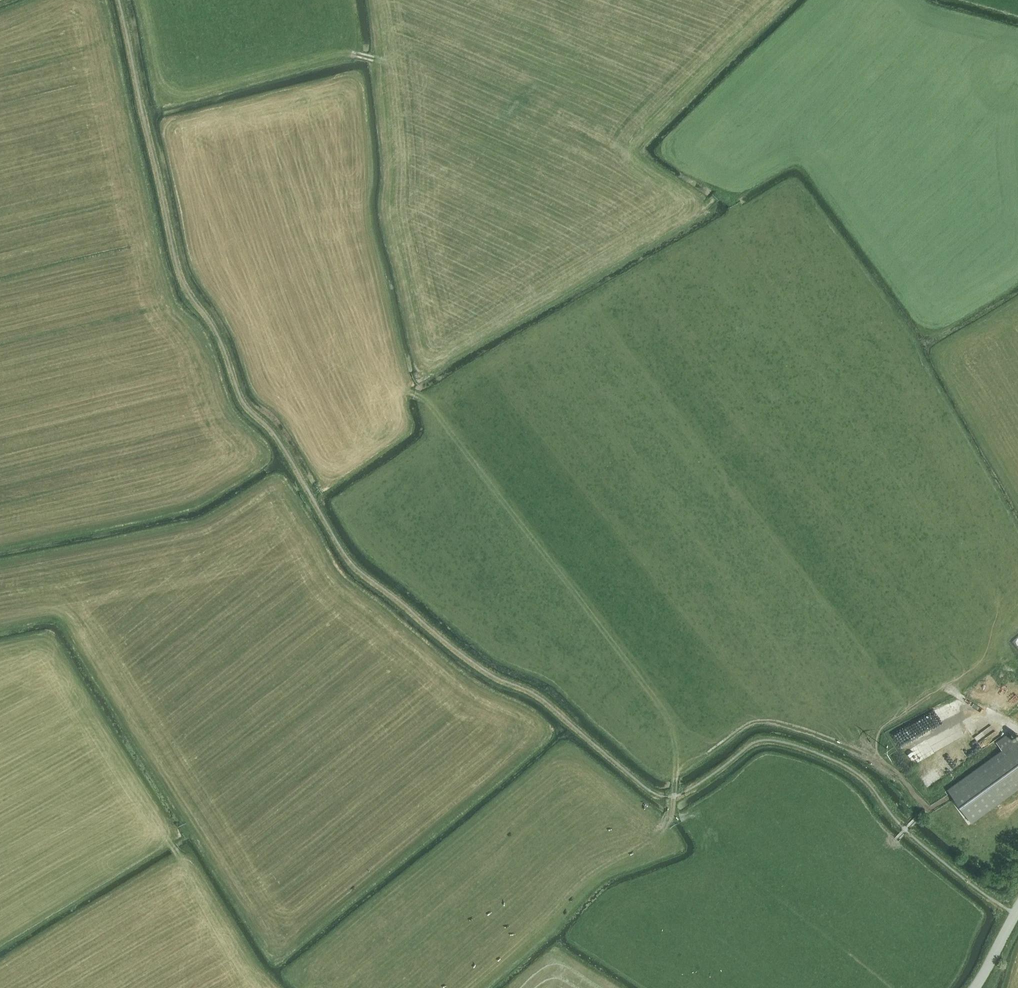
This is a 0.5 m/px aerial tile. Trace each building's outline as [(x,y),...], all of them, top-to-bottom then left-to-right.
[(985,719),(976,724),(979,730),(988,725),(985,719)] [(994,724),(976,735),(983,747),(1001,735),(994,724)] [(1008,733),(997,741),(1002,749),(948,789),(972,822),(1017,789),(1017,738),(1014,740),(1008,733)]
